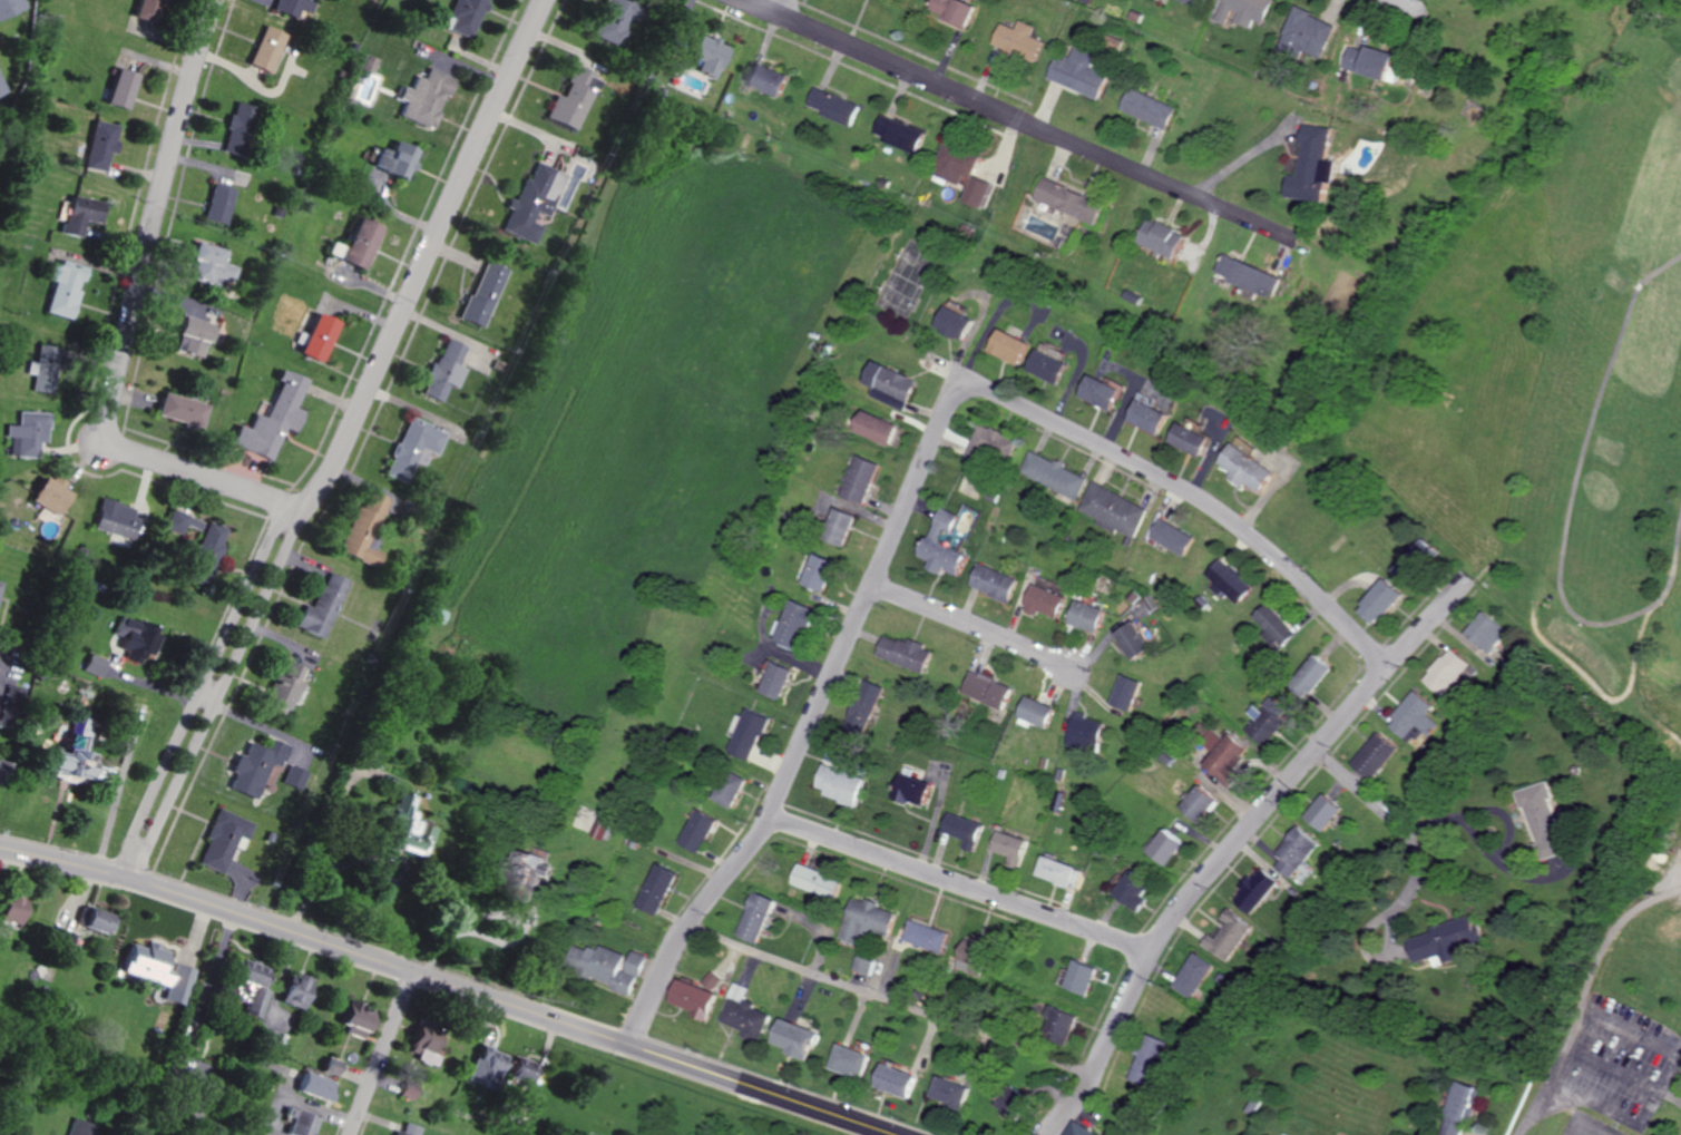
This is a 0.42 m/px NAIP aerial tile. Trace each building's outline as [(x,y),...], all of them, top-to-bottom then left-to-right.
[(13,7),(10,0),(0,0),(0,14),(13,7)] [(155,0),(135,0),(130,19),(149,23),(155,0)] [(301,0),(275,0),(272,11),(295,18),(301,0)] [(449,18),(445,30),(468,39),(484,0),(451,0),(445,16),(449,18)] [(610,45),(629,7),(615,0),(603,0),(586,34),(610,45)] [(957,0),(933,0),(928,13),(966,26),(973,6),(957,0)] [(1224,1),(1216,20),(1227,25),(1233,10),(1238,12),(1235,21),(1251,27),(1254,19),(1264,23),(1274,0),(1222,0),(1224,1)] [(1323,61),(1338,24),(1295,7),(1280,43),(1323,61)] [(1035,62),(1043,41),(1031,36),(1035,26),(1020,20),(1016,29),(1001,23),(992,45),(1035,62)] [(265,74),(284,35),(262,25),(243,64),(265,74)] [(722,43),(690,36),(685,58),(695,60),(692,73),(714,78),(722,43)] [(1350,47),(1344,69),(1389,80),(1395,53),(1366,46),(1365,51),(1350,47)] [(1048,79),(1100,99),(1108,76),(1090,69),(1095,55),(1073,47),(1068,61),(1056,57),(1048,79)] [(376,58),(363,53),(357,69),(369,74),(376,58)] [(780,96),(787,74),(746,62),(740,84),(780,96)] [(574,132),(596,77),(571,66),(558,97),(552,94),(542,118),(574,132)] [(396,116),(430,129),(444,95),(448,97),(455,79),(426,67),(421,79),(413,76),(408,89),(399,86),(394,98),(401,102),(396,116)] [(103,104),(126,110),(135,74),(112,68),(103,104)] [(851,126),(859,104),(814,87),(807,105),(822,111),(820,115),(851,126)] [(1120,110),(1167,129),(1177,107),(1130,88),(1120,110)] [(220,147),(236,153),(251,106),(235,101),(220,147)] [(925,133),(882,115),(873,134),(917,153),(925,133)] [(83,168),(103,171),(105,153),(111,153),(115,125),(89,121),(83,168)] [(1287,198),(1326,202),(1328,183),(1335,183),(1338,161),(1327,160),(1331,127),(1304,124),(1299,176),(1289,175),(1287,198)] [(415,151),(392,141),(388,152),(377,147),(369,168),(403,181),(415,151)] [(981,156),(945,143),(934,175),(961,185),(965,175),(973,177),(981,156)] [(499,230),(532,245),(539,226),(529,222),(534,212),(545,217),(552,202),(540,197),(547,182),(558,187),(564,175),(535,162),(528,179),(522,177),(508,208),(509,209),(499,230)] [(964,203),(984,209),(991,183),(972,177),(964,203)] [(1035,199),(1094,225),(1104,204),(1044,177),(1035,199)] [(221,224),(230,189),(209,184),(200,219),(221,224)] [(82,221),(97,224),(102,202),(68,195),(59,234),(78,238),(82,221)] [(336,260),(359,271),(379,228),(356,217),(336,260)] [(1138,243),(1177,259),(1187,234),(1148,218),(1138,243)] [(222,250),(191,243),(187,259),(194,261),(189,279),(210,285),(212,277),(231,282),(235,267),(219,263),(222,250)] [(1284,274),(1224,256),(1217,278),(1277,296),(1284,274)] [(45,313),(70,319),(83,267),(58,260),(45,313)] [(457,320),(481,329),(504,270),(481,261),(457,320)] [(935,329),(964,341),(973,318),(944,307),(935,329)] [(296,355),(319,363),(334,322),(311,314),(296,355)] [(201,357),(204,339),(213,341),(216,325),(177,318),(174,335),(183,337),(181,353),(201,357)] [(989,351),(1020,365),(1029,343),(999,329),(989,351)] [(418,394),(439,403),(447,385),(456,389),(464,369),(456,366),(464,346),(442,337),(418,394)] [(43,391),(45,345),(36,345),(35,362),(27,361),(26,373),(32,374),(31,391),(43,391)] [(1069,364),(1038,349),(1029,370),(1059,384),(1069,364)] [(874,360),(864,381),(910,403),(920,381),(874,360)] [(300,380),(273,370),(270,380),(274,382),(261,418),(250,414),(245,429),(234,425),(227,444),(268,459),(279,428),(289,431),(297,410),(290,407),(300,380)] [(1121,390),(1089,375),(1079,397),(1111,411),(1121,390)] [(208,405),(160,392),(154,416),(201,429),(208,405)] [(1170,412),(1137,401),(1129,423),(1162,434),(1170,412)] [(853,431),(890,446),(899,425),(862,409),(853,431)] [(46,412),(16,412),(16,425),(4,425),(4,437),(9,437),(9,456),(34,457),(34,442),(45,443),(46,412)] [(444,432),(405,417),(383,474),(404,482),(418,448),(436,455),(444,432)] [(1019,441),(980,424),(967,452),(1006,470),(1019,441)] [(1213,435),(1179,424),(1172,444),(1206,456),(1213,435)] [(1237,472),(1233,478),(1248,487),(1251,483),(1264,492),(1278,471),(1235,444),(1223,463),(1237,472)] [(1020,474),(1078,499),(1088,476),(1030,452),(1020,474)] [(862,506),(881,465),(859,456),(841,496),(862,506)] [(64,483),(40,471),(25,502),(53,515),(65,492),(60,490),(64,483)] [(1080,511),(1099,519),(1097,524),(1116,532),(1117,529),(1139,538),(1152,508),(1093,482),(1080,511)] [(335,553),(374,566),(379,553),(365,548),(383,498),(364,492),(359,508),(352,505),(335,553)] [(128,540),(133,522),(126,520),(130,508),(97,498),(88,528),(128,540)] [(179,535),(187,515),(170,508),(161,528),(179,535)] [(846,547),(855,514),(833,508),(824,541),(846,547)] [(944,531),(951,534),(959,515),(942,508),(929,537),(940,542),(944,531)] [(1200,535),(1163,519),(1154,540),(1191,556),(1200,535)] [(221,529),(200,522),(179,579),(200,587),(221,529)] [(957,576),(966,556),(927,537),(918,556),(930,562),(927,569),(941,576),(944,570),(957,576)] [(1394,568),(1405,579),(1418,566),(1433,551),(1421,540),(1394,568)] [(823,591),(831,559),(810,554),(802,586),(823,591)] [(1209,575),(1218,582),(1213,588),(1224,598),(1228,594),(1239,604),(1255,587),(1223,559),(1209,575)] [(1008,602),(1018,579),(979,563),(969,586),(1008,602)] [(310,608),(300,604),(292,628),(323,638),(343,579),(322,572),(310,608)] [(1357,610),(1376,626),(1404,593),(1385,577),(1357,610)] [(1060,618),(1066,595),(1031,585),(1024,611),(1038,615),(1039,612),(1060,618)] [(1098,633),(1106,610),(1078,599),(1069,622),(1098,633)] [(814,611),(790,600),(771,641),(796,652),(814,611)] [(1255,617),(1268,630),(1263,635),(1279,651),(1297,633),(1269,603),(1255,617)] [(420,617),(437,625),(443,612),(425,604),(420,617)] [(1486,655),(1505,632),(1481,611),(1462,634),(1486,655)] [(106,637),(128,645),(123,659),(135,664),(140,651),(146,654),(155,630),(114,615),(106,637)] [(1132,660),(1152,649),(1137,622),(1117,633),(1132,660)] [(923,674),(932,649),(907,640),(906,644),(883,635),(875,656),(923,674)] [(1421,679),(1439,696),(1469,665),(1450,648),(1421,679)] [(98,675),(102,658),(83,654),(79,671),(98,675)] [(1289,686),(1305,700),(1333,670),(1317,655),(1289,686)] [(271,673),(257,705),(277,713),(284,698),(292,701),(301,682),(296,679),(301,668),(284,660),(278,675),(271,673)] [(757,692),(777,701),(791,670),(770,661),(757,692)] [(1006,709),(1013,686),(970,672),(962,695),(1006,709)] [(1112,705),(1133,711),(1142,681),(1121,675),(1112,705)] [(847,722),(868,730),(883,687),(863,679),(847,722)] [(21,684),(3,680),(0,692),(17,696),(21,684)] [(1432,707),(1414,692),(1386,724),(1404,739),(1415,726),(1427,736),(1437,724),(1426,714),(1432,707)] [(1047,729),(1056,709),(1028,696),(1019,716),(1047,729)] [(1249,713),(1256,719),(1247,731),(1265,746),(1292,711),(1273,696),(1262,711),(1255,706),(1249,713)] [(750,761),(766,716),(742,708),(726,752),(750,761)] [(77,775),(87,718),(65,714),(58,753),(39,749),(35,773),(67,779),(69,773),(77,775)] [(1105,722),(1075,714),(1067,744),(1097,752),(1105,722)] [(1223,738),(1214,730),(1202,743),(1211,751),(1223,738)] [(1202,764),(1225,784),(1252,751),(1229,732),(1202,764)] [(1396,750),(1377,732),(1349,762),(1368,780),(1396,750)] [(254,798),(267,762),(277,766),(285,745),(267,738),(264,748),(246,741),(241,755),(234,752),(227,771),(232,772),(226,788),(254,798)] [(299,789),(305,770),(286,764),(280,783),(299,789)] [(857,805),(863,774),(819,765),(815,787),(823,788),(821,797),(857,805)] [(729,808),(743,778),(723,768),(709,799),(729,808)] [(927,804),(931,780),(899,775),(895,799),(927,804)] [(1515,789),(1520,808),(1526,806),(1539,859),(1565,852),(1547,781),(1515,789)] [(1216,800),(1197,784),(1177,807),(1197,823),(1216,800)] [(414,797),(397,790),(377,839),(413,855),(420,839),(424,841),(430,829),(411,821),(414,812),(408,810),(414,797)] [(1302,815),(1320,831),(1340,808),(1323,793),(1302,815)] [(203,838),(206,839),(197,863),(222,873),(236,835),(246,839),(253,821),(215,807),(203,838)] [(697,853),(715,819),(694,808),(676,843),(697,853)] [(973,851),(984,825),(950,811),(943,830),(966,840),(963,847),(973,851)] [(602,840),(609,824),(597,818),(589,834),(602,840)] [(1280,857),(1273,865),(1286,878),(1317,844),(1296,825),(1273,851),(1280,857)] [(1182,841),(1160,828),(1145,852),(1166,866),(1182,841)] [(1010,856),(1008,862),(1019,865),(1027,839),(998,830),(992,850),(1010,856)] [(527,900),(531,890),(528,888),(532,878),(537,880),(541,872),(547,875),(550,867),(540,863),(538,869),(524,864),(528,852),(517,848),(512,859),(509,858),(501,877),(497,875),(493,886),(527,900)] [(1035,877),(1069,884),(1074,864),(1040,856),(1035,877)] [(635,905),(657,915),(677,873),(655,862),(635,905)] [(787,883),(832,900),(840,879),(795,863),(787,883)] [(1250,914),(1275,879),(1256,866),(1231,901),(1250,914)] [(1111,892),(1135,911),(1145,899),(1140,895),(1147,885),(1129,870),(1111,892)] [(772,898),(751,891),(735,935),(756,942),(772,898)] [(14,894),(0,893),(0,921),(13,921),(14,894)] [(839,939),(860,944),(864,929),(888,935),(894,912),(875,908),(876,902),(849,896),(839,939)] [(97,932),(104,914),(82,905),(75,924),(97,932)] [(1199,943),(1222,962),(1250,926),(1226,908),(1219,917),(1226,922),(1212,939),(1206,934),(1199,943)] [(1429,927),(1430,932),(1404,940),(1411,963),(1429,958),(1431,966),(1461,957),(1458,947),(1482,940),(1474,913),(1429,927)] [(942,953),(948,931),(908,919),(902,941),(942,953)] [(60,945),(70,949),(75,935),(65,932),(60,945)] [(953,964),(969,972),(982,947),(966,939),(953,964)] [(118,971),(164,985),(160,999),(181,1005),(192,969),(172,963),(170,969),(163,967),(168,950),(146,943),(144,947),(127,942),(118,971)] [(624,953),(600,945),(597,951),(573,943),(565,967),(612,984),(610,989),(630,996),(645,954),(631,949),(623,972),(618,970),(624,953)] [(1186,999),(1210,965),(1192,952),(1168,986),(1186,999)] [(869,974),(872,959),(855,955),(851,970),(869,974)] [(218,993),(245,1000),(241,1013),(257,1018),(266,990),(257,988),(263,967),(229,957),(218,993)] [(1095,968),(1072,959),(1062,986),(1084,995),(1095,968)] [(712,990),(721,979),(711,971),(702,982),(712,990)] [(280,972),(277,1003),(302,1006),(306,975),(280,972)] [(667,1000),(693,1011),(691,1015),(705,1021),(716,994),(677,978),(667,1000)] [(770,1014),(753,1008),(753,1006),(730,997),(721,1021),(743,1030),(741,1035),(759,1042),(770,1014)] [(344,1025),(343,1034),(363,1038),(368,1013),(358,1011),(360,1002),(343,998),(337,1023),(344,1025)] [(1063,1045),(1076,1017),(1048,1004),(1043,1015),(1049,1017),(1041,1034),(1063,1045)] [(769,1046),(807,1057),(815,1030),(777,1018),(769,1046)] [(272,1049),(276,1030),(261,1027),(256,1045),(272,1049)] [(438,1037),(411,1028),(404,1050),(417,1054),(415,1058),(436,1065),(440,1051),(434,1049),(438,1037)] [(1125,1079),(1147,1087),(1164,1041),(1141,1033),(1133,1055),(1134,1055),(1125,1079)] [(487,1087),(498,1051),(475,1044),(465,1080),(487,1087)] [(861,1079),(869,1055),(836,1044),(828,1068),(861,1079)] [(526,1088),(533,1062),(509,1056),(504,1076),(517,1079),(516,1086),(526,1088)] [(321,1073),(337,1074),(339,1058),(323,1057),(321,1073)] [(909,1098),(917,1077),(881,1063),(873,1085),(909,1098)] [(295,1092),(327,1100),(332,1079),(300,1072),(295,1092)] [(961,1108),(969,1088),(938,1076),(930,1096),(961,1108)] [(398,1095),(413,1099),(418,1084),(403,1079),(398,1095)] [(1475,1087),(1451,1080),(1441,1113),(1444,1114),(1438,1134),(1461,1134),(1475,1087)] [(995,1105),(1014,1115),(1025,1096),(1006,1085),(995,1105)] [(293,1110),(284,1133),(289,1134),(311,1134),(317,1119),(293,1110)] [(72,1117),(64,1134),(85,1134),(90,1124),(72,1117)] [(1074,1120),(1064,1134),(1097,1134),(1074,1120)] [(406,1121),(401,1134),(420,1134),(423,1127),(406,1121)]
